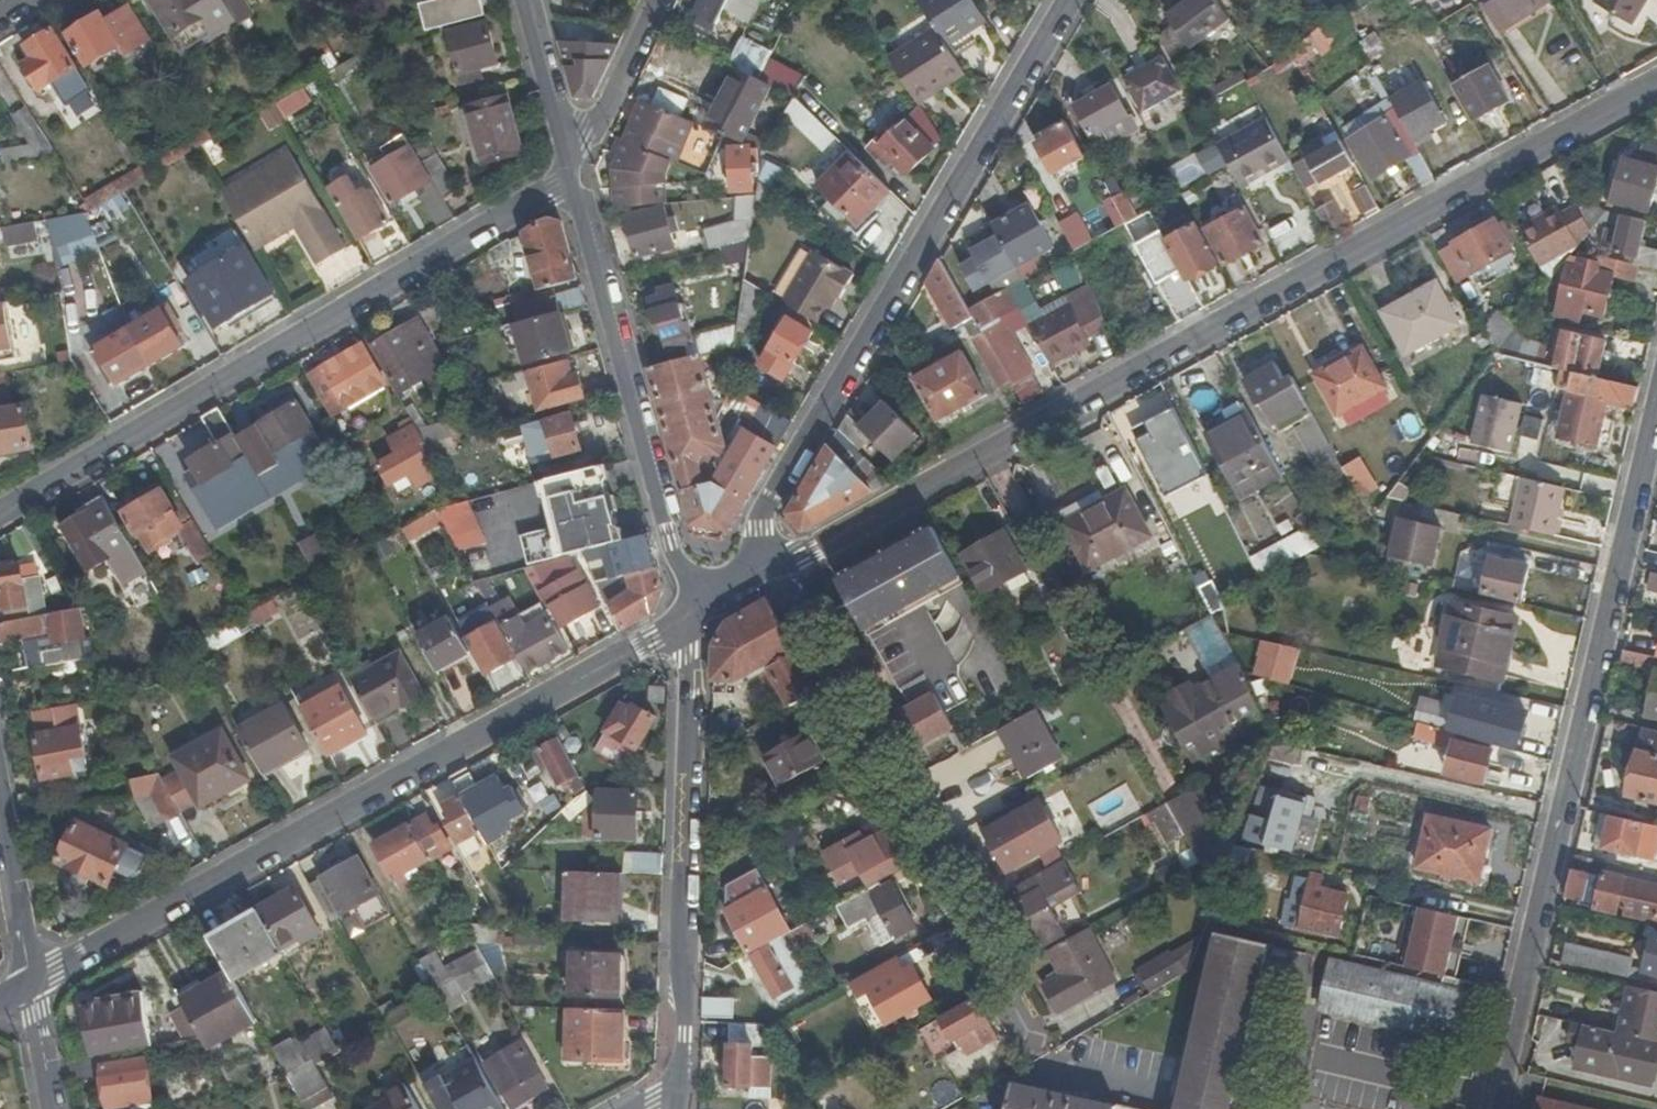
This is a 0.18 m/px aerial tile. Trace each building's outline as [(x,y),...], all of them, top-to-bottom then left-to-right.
[(203,0),(152,0),(175,37),(211,14),(203,0)] [(253,43),(261,38),(253,27),(257,26),(252,18),(258,14),(249,0),(226,0),(253,43)] [(487,15),(483,0),(438,0),(421,5),(428,32),(487,15)] [(732,0),(707,0),(700,15),(720,25),(732,0)] [(921,3),(936,26),(951,47),(973,31),(969,25),(985,14),(976,0),(926,0),(921,3)] [(1231,18),(1216,0),(1188,0),(1167,16),(1191,48),(1231,18)] [(1500,30),(1547,0),(1480,0),(1500,30)] [(1595,1),(1634,24),(1648,0),(1595,0),(1595,1)] [(127,55),(153,38),(131,5),(106,21),(122,46),(127,55)] [(1328,23),(1294,49),(1302,65),(1320,51),(1322,56),(1354,32),(1343,12),(1328,23)] [(89,66),(122,46),(106,21),(101,13),(69,34),(89,66)] [(489,23),(451,34),(464,84),(484,79),(481,67),(500,62),(489,23)] [(951,47),(936,26),(890,56),(919,101),(936,90),(933,86),(963,66),(951,47)] [(53,30),(26,47),(34,59),(24,65),(40,90),(76,67),(53,30)] [(731,63),(760,75),(771,49),(742,37),(731,63)] [(595,98),(620,47),(564,44),(578,97),(595,98)] [(360,55),(342,65),(331,72),(339,85),(368,68),(360,55)] [(763,77),(794,93),(804,74),(772,58),(763,77)] [(1158,105),(1170,98),(1183,91),(1165,58),(1148,67),(1141,71),(1125,79),(1145,113),(1158,105)] [(1450,79),(1474,121),(1511,100),(1491,64),(1460,81),(1457,75),(1450,79)] [(761,80),(739,70),(710,129),(745,143),(749,134),(774,86),(761,80)] [(1424,78),(1391,97),(1393,100),(1404,119),(1418,145),(1434,136),(1430,130),(1448,120),(1424,78)] [(1124,121),(1130,133),(1140,127),(1134,116),(1131,117),(1113,87),(1076,107),(1093,138),(1106,131),(1124,121)] [(659,89),(652,106),(683,118),(689,100),(659,89)] [(277,104),(283,114),(285,118),(296,112),(288,97),(287,98),(277,104)] [(481,148),(485,165),(524,153),(509,98),(462,111),(472,150),(481,148)] [(838,137),(798,98),(788,114),(826,151),(838,137)] [(1174,106),(1170,98),(1158,105),(1162,113),(1174,106)] [(1393,100),(1343,127),(1362,160),(1388,145),(1382,133),(1404,119),(1393,100)] [(652,106),(647,103),(637,126),(632,124),(624,142),(669,163),(677,146),(682,147),(694,123),(683,118),(652,106)] [(1237,135),(1267,119),(1260,106),(1230,122),(1237,135)] [(911,175),(946,141),(923,107),(883,147),(896,161),(901,165),(911,175)] [(2,164),(55,154),(27,110),(14,118),(31,145),(1,150),(2,164)] [(1232,167),(1242,185),(1290,159),(1289,157),(1268,118),(1267,119),(1237,135),(1220,145),(1232,167)] [(1409,158),(1424,185),(1437,179),(1418,145),(1404,119),(1382,133),(1388,145),(1362,160),(1373,179),(1409,158)] [(1113,142),(1130,133),(1124,121),(1106,131),(1113,142)] [(1042,151),(1053,170),(1055,174),(1064,168),(1085,156),(1069,128),(1050,139),(1052,144),(1042,150),(1042,151)] [(143,167),(150,178),(163,170),(196,151),(216,140),(209,129),(143,167)] [(745,143),(766,152),(770,144),(749,134),(745,143)] [(1356,163),(1343,141),(1330,148),(1324,136),(1304,147),(1322,182),(1356,163)] [(669,163),(624,142),(620,140),(613,154),(618,157),(612,170),(615,190),(665,187),(663,175),(669,163)] [(416,152),(444,200),(458,192),(430,143),(416,152)] [(1197,153),(1210,176),(1226,168),(1214,145),(1197,153)] [(417,191),(440,228),(455,219),(444,200),(416,152),(413,146),(393,157),(391,152),(386,155),(389,160),(372,170),(394,205),(417,191)] [(1639,164),(1625,160),(1613,203),(1652,214),(1656,194),(1656,149),(1644,146),(1639,164)] [(477,166),(485,165),(481,148),(472,150),(477,166)] [(736,192),(760,190),(761,182),(763,174),(761,150),(753,150),(753,149),(733,151),(734,167),(735,175),(736,192)] [(1039,178),(1053,170),(1042,151),(1028,159),(1039,178)] [(862,225),(894,192),(854,152),(821,186),(862,225)] [(289,153),(221,193),(255,252),(296,228),(318,266),(346,249),(289,153)] [(896,170),(901,165),(896,161),(892,165),(896,170)] [(1265,213),(1297,196),(1281,165),(1249,183),(1265,213)] [(85,201),(92,212),(126,192),(150,178),(143,167),(85,201)] [(1064,168),(1055,174),(1058,178),(1066,173),(1064,168)] [(1364,212),(1379,204),(1368,184),(1354,193),(1364,212)] [(615,190),(619,208),(668,204),(665,187),(615,190)] [(338,206),(359,243),(391,223),(377,199),(367,204),(360,193),(338,206)] [(1116,203),(1127,224),(1138,218),(1124,193),(1113,199),(1116,203)] [(753,219),(756,197),(741,198),(736,198),(735,221),(753,219)] [(1319,210),(1330,231),(1346,222),(1335,201),(1319,210)] [(1579,207),(1592,232),(1600,221),(1589,201),(1579,207)] [(1065,230),(1076,251),(1127,224),(1116,203),(1065,230)] [(677,218),(670,220),(666,207),(631,216),(641,257),(678,246),(674,233),(681,231),(677,218)] [(1520,230),(1551,285),(1577,252),(1592,232),(1579,207),(1563,216),(1559,208),(1520,230)] [(1227,263),(1265,242),(1246,208),(1232,215),(1229,211),(1220,216),(1222,221),(1208,228),(1227,263)] [(61,267),(100,253),(85,211),(46,225),(61,267)] [(1592,232),(1577,252),(1578,252),(1591,255),(1614,224),(1617,215),(1607,212),(1600,221),(1592,232)] [(1617,215),(1614,224),(1623,227),(1625,216),(1617,215)] [(1656,270),(1656,251),(1643,247),(1648,221),(1625,216),(1623,227),(1617,252),(1638,256),(1636,265),(1637,265),(1656,270)] [(550,219),(526,233),(540,288),(577,279),(562,224),(550,219)] [(1027,257),(1037,253),(1024,220),(981,237),(990,258),(1022,245),(1027,257)] [(38,242),(35,222),(4,228),(8,247),(38,242)] [(1440,253),(1458,283),(1502,258),(1508,256),(1514,252),(1504,235),(1500,228),(1497,222),(1440,253)] [(1186,270),(1190,278),(1218,262),(1197,224),(1168,240),(1163,231),(1138,245),(1160,284),(1186,270)] [(708,231),(713,250),(741,243),(736,225),(708,231)] [(1506,225),(1500,228),(1504,235),(1510,232),(1506,225)] [(753,240),(741,243),(737,268),(749,265),(753,240)] [(505,242),(491,250),(493,261),(508,258),(505,242)] [(219,265),(247,312),(274,295),(247,249),(219,265)] [(815,249),(784,302),(818,322),(835,293),(842,298),(855,273),(815,249)] [(1633,282),(1637,265),(1636,265),(1591,255),(1578,252),(1573,269),(1570,281),(1567,281),(1559,316),(1582,321),(1584,312),(1605,317),(1615,278),(1633,282)] [(975,317),(970,308),(942,258),(928,281),(955,328),(964,323),(975,317)] [(984,264),(964,275),(978,300),(998,289),(984,264)] [(218,328),(247,312),(219,265),(191,281),(218,328)] [(1062,291),(1084,286),(1079,265),(1057,270),(1062,291)] [(747,279),(740,324),(739,333),(755,337),(765,290),(747,279)] [(1044,317),(1024,279),(1008,288),(1019,305),(1030,325),(1044,317)] [(1458,324),(1436,284),(1384,312),(1406,353),(1458,324)] [(1019,305),(1008,288),(970,308),(975,317),(980,327),(1019,305)] [(1094,291),(1092,289),(1044,317),(1030,325),(1052,363),(1090,341),(1088,336),(1108,325),(1094,291)] [(11,301),(9,290),(0,292),(0,303),(11,301)] [(510,302),(515,322),(587,303),(584,291),(544,302),(542,293),(510,302)] [(690,345),(693,357),(703,354),(728,348),(737,346),(739,333),(740,324),(697,336),(693,322),(688,323),(679,291),(652,299),(661,331),(667,330),(672,350),(690,345)] [(11,301),(0,303),(0,362),(20,358),(11,301)] [(164,310),(130,330),(152,367),(185,347),(164,310)] [(571,350),(562,314),(516,326),(525,362),(571,350)] [(1485,333),(1497,355),(1517,329),(1518,328),(1500,315),(1485,333)] [(980,327),(975,317),(964,323),(972,338),(973,337),(983,332),(980,327)] [(786,379),(814,332),(790,318),(763,364),(786,379)] [(444,371),(415,321),(372,346),(402,395),(444,371)] [(1011,381),(1014,385),(1034,373),(1004,321),(984,333),(1011,381)] [(1517,329),(1497,355),(1546,366),(1551,347),(1530,342),(1517,329)] [(152,367),(130,330),(98,349),(119,386),(152,367)] [(1011,381),(984,333),(983,332),(973,337),(1002,385),(1011,381)] [(1556,369),(1599,378),(1609,345),(1565,333),(1556,369)] [(363,344),(309,376),(333,416),(346,408),(335,389),(360,375),(371,394),(386,386),(363,344)] [(731,384),(737,346),(728,348),(721,389),(760,413),(765,405),(731,384)] [(1387,388),(1365,348),(1318,375),(1340,414),(1387,388)] [(940,420),(988,393),(964,349),(915,376),(940,420)] [(693,357),(652,367),(697,533),(724,538),(747,501),(728,490),(735,478),(731,475),(733,453),(727,454),(727,445),(703,354),(693,357)] [(529,372),(534,391),(539,409),(584,397),(578,374),(565,378),(562,364),(529,372)] [(1326,435),(1308,401),(1300,406),(1277,364),(1246,381),(1260,407),(1267,403),(1276,419),(1291,410),(1294,415),(1291,417),(1307,445),(1310,444),(1331,482),(1340,477),(1319,439),(1326,435)] [(1609,400),(1636,406),(1640,388),(1599,378),(1575,373),(1560,438),(1599,447),(1609,400)] [(6,374),(0,375),(0,454),(34,448),(27,408),(13,410),(6,374)] [(335,389),(346,408),(371,394),(360,375),(335,389)] [(539,409),(534,391),(523,395),(527,412),(539,409)] [(237,437),(260,476),(314,443),(319,451),(325,448),(293,394),(270,408),(274,415),(237,437)] [(1522,405),(1484,396),(1473,445),(1511,453),(1522,405)] [(860,424),(873,437),(896,459),(921,434),(885,399),(860,424)] [(794,422),(765,405),(760,413),(750,430),(778,448),(794,422)] [(221,409),(203,419),(219,445),(193,461),(215,499),(250,478),(260,497),(269,491),(260,476),(237,437),(221,409)] [(1246,496),(1285,475),(1251,411),(1211,433),(1246,496)] [(860,424),(849,413),(840,430),(791,512),(806,528),(891,481),(860,450),(873,437),(860,424)] [(1542,440),(1547,419),(1527,414),(1522,435),(1542,440)] [(573,415),(523,428),(532,461),(582,448),(581,445),(584,444),(581,431),(578,432),(573,415)] [(422,435),(427,443),(461,435),(456,425),(432,433),(422,435)] [(392,439),(426,501),(448,489),(427,443),(422,435),(417,426),(409,429),(392,439)] [(728,490),(747,501),(765,469),(733,453),(731,475),(735,478),(728,490)] [(598,467),(542,481),(555,526),(521,535),(530,565),(551,559),(570,554),(583,550),(617,541),(613,525),(617,524),(613,509),(616,508),(613,494),(609,494),(606,481),(602,481),(598,467)] [(1223,508),(1201,470),(1167,490),(1175,506),(1186,500),(1198,522),(1223,508)] [(1511,527),(1553,537),(1566,489),(1524,480),(1511,527)] [(203,560),(214,553),(174,485),(126,513),(139,535),(154,526),(162,540),(183,526),(203,560)] [(426,501),(431,511),(436,508),(455,503),(448,489),(426,501)] [(1099,511),(1065,529),(1090,572),(1153,538),(1127,491),(1107,502),(1106,503),(1108,506),(1099,511)] [(1106,503),(1107,502),(1101,491),(1091,497),(1099,511),(1108,506),(1106,503)] [(1057,515),(1065,529),(1099,511),(1091,497),(1057,515)] [(455,503),(436,508),(459,548),(482,543),(471,499),(455,503)] [(134,547),(109,505),(92,515),(90,512),(65,527),(93,572),(111,561),(125,585),(148,571),(134,547)] [(1426,565),(1435,526),(1398,516),(1389,557),(1426,565)] [(1311,523),(1251,555),(1262,575),(1322,543),(1311,523)] [(938,534),(935,527),(838,581),(842,588),(916,546),(938,534)] [(1026,572),(1005,533),(963,556),(986,594),(1026,572)] [(940,589),(962,576),(938,534),(916,546),(940,589)] [(617,541),(583,550),(586,558),(603,553),(609,578),(628,574),(650,568),(641,535),(617,541)] [(319,540),(303,550),(318,575),(334,566),(319,540)] [(842,588),(866,631),(906,608),(907,610),(924,601),(923,599),(940,589),(916,546),(842,588)] [(574,569),(570,554),(551,559),(553,568),(558,567),(559,573),(574,569)] [(1522,601),(1529,568),(1492,560),(1485,591),(1522,601)] [(664,587),(658,565),(650,568),(628,574),(632,590),(612,602),(625,627),(651,612),(664,587)] [(46,614),(40,577),(24,580),(22,566),(0,569),(0,588),(4,611),(27,607),(29,617),(46,614)] [(125,585),(133,599),(162,594),(148,571),(125,585)] [(588,586),(584,589),(575,574),(543,592),(562,625),(598,604),(588,586)] [(870,638),(966,584),(962,576),(940,589),(923,599),(924,601),(907,610),(906,608),(866,631),(870,638)] [(162,594),(133,599),(139,609),(162,595),(162,594)] [(491,607),(528,673),(568,650),(552,620),(522,636),(512,619),(519,615),(508,597),(491,607)] [(273,600),(249,614),(256,627),(281,614),(273,600)] [(791,707),(819,692),(769,602),(727,624),(714,647),(713,693),(727,694),(727,681),(737,682),(759,670),(767,665),(791,707)] [(1503,682),(1518,620),(1453,605),(1439,666),(1503,682)] [(41,635),(46,667),(87,661),(82,639),(85,638),(79,608),(46,614),(29,617),(0,622),(0,643),(41,635)] [(1240,664),(1224,634),(1214,614),(1186,629),(1212,679),(1240,664)] [(418,634),(437,668),(470,649),(452,615),(418,634)] [(193,647),(199,657),(243,632),(237,621),(214,635),(193,647)] [(517,656),(498,622),(468,639),(487,672),(517,656)] [(1620,664),(1656,672),(1656,658),(1623,650),(1620,664)] [(348,669),(377,722),(379,721),(376,716),(397,705),(395,702),(401,699),(406,707),(426,695),(402,652),(374,666),(354,676),(350,668),(348,669)] [(370,658),(350,668),(354,676),(374,666),(370,658)] [(1240,664),(1212,679),(1191,690),(1169,702),(1163,706),(1173,724),(1183,742),(1193,760),(1244,732),(1233,713),(1256,701),(1244,672),(1240,664)] [(783,712),(791,707),(767,665),(759,670),(783,712)] [(1646,715),(1656,718),(1656,673),(1646,715)] [(926,676),(902,689),(910,703),(934,690),(926,676)] [(1169,702),(1191,690),(1188,684),(1166,696),(1169,702)] [(303,711),(330,758),(369,735),(343,689),(303,711)] [(912,752),(955,728),(936,695),(893,719),(912,752)] [(376,716),(379,721),(381,724),(407,710),(406,707),(401,699),(395,702),(397,705),(376,716)] [(1530,749),(1532,740),(1539,710),(1505,702),(1496,740),(1530,749)] [(85,756),(76,704),(32,712),(44,780),(73,774),(70,758),(85,756)] [(622,707),(595,751),(626,770),(656,720),(636,707),(632,713),(622,707)] [(240,731),(264,774),(305,751),(282,708),(240,731)] [(1064,759),(1037,710),(1002,729),(1029,778),(1064,759)] [(1175,746),(1183,742),(1173,724),(1165,728),(1163,735),(1168,743),(1175,746)] [(1484,783),(1493,752),(1455,741),(1458,732),(1427,724),(1424,736),(1455,745),(1447,773),(1484,783)] [(1646,728),(1641,751),(1638,750),(1627,796),(1656,804),(1656,731),(1646,728)] [(185,774),(168,784),(170,789),(182,810),(200,800),(202,804),(251,777),(224,729),(175,757),(185,774)] [(1493,752),(1495,743),(1458,732),(1455,741),(1493,752)] [(764,759),(781,787),(820,766),(804,737),(764,759)] [(542,752),(551,768),(561,786),(569,782),(577,795),(585,788),(560,740),(541,750),(542,752)] [(1553,760),(1556,746),(1532,740),(1530,749),(1496,740),(1495,743),(1553,760)] [(1303,764),(1307,749),(1273,742),(1267,756),(1303,764)] [(544,771),(551,768),(542,752),(535,755),(544,771)] [(944,755),(927,776),(942,788),(959,767),(944,755)] [(89,771),(85,756),(70,758),(73,774),(89,771)] [(1303,764),(1267,756),(1261,772),(1299,781),(1303,764)] [(781,787),(788,800),(827,779),(820,766),(781,787)] [(467,769),(450,779),(461,798),(467,809),(483,800),(467,769)] [(168,784),(161,773),(129,780),(131,797),(135,797),(170,789),(168,784)] [(182,810),(170,789),(135,797),(154,829),(184,813),(182,810)] [(1282,789),(1281,794),(1266,790),(1262,807),(1254,805),(1251,814),(1254,815),(1245,839),(1293,850),(1303,815),(1310,816),(1315,796),(1307,794),(1307,798),(1287,792),(1287,791),(1282,789)] [(636,838),(638,793),(600,792),(599,838),(636,838)] [(467,809),(461,798),(446,807),(453,819),(447,823),(460,845),(481,833),(467,809)] [(1187,835),(1185,832),(1180,823),(1170,804),(1157,811),(1174,842),(1187,835)] [(1185,832),(1217,815),(1212,805),(1180,823),(1185,832)] [(999,851),(1001,857),(1009,871),(1029,860),(1025,852),(1038,845),(1021,814),(988,831),(999,851)] [(1645,824),(1612,816),(1604,848),(1638,856),(1645,824)] [(427,817),(411,826),(431,862),(451,850),(439,827),(434,830),(427,817)] [(1488,851),(1493,830),(1432,817),(1419,866),(1476,880),(1484,850),(1488,851)] [(77,823),(59,862),(110,885),(127,847),(77,823)] [(1638,856),(1652,860),(1655,846),(1656,839),(1656,827),(1645,824),(1638,856)] [(431,862),(411,826),(375,846),(400,892),(412,885),(406,875),(429,862),(430,863),(431,862)] [(852,851),(846,854),(858,875),(864,872),(872,886),(911,864),(909,860),(911,858),(905,846),(902,847),(899,843),(887,849),(879,837),(852,851)] [(846,854),(832,863),(843,884),(858,875),(846,854)] [(632,874),(663,875),(664,856),(633,855),(632,874)] [(359,859),(311,886),(331,923),(355,910),(368,933),(393,919),(380,896),(359,859)] [(504,861),(499,865),(502,871),(508,865),(504,861)] [(1083,893),(1065,861),(1016,888),(1047,945),(1066,935),(1052,909),(1083,893)] [(1004,884),(996,869),(977,879),(985,893),(1004,884)] [(1565,897),(1597,904),(1596,907),(1616,912),(1618,905),(1626,906),(1624,911),(1656,919),(1656,889),(1624,881),(1624,878),(1605,873),(1604,876),(1572,869),(1565,897)] [(289,871),(271,881),(280,896),(298,886),(289,871)] [(621,874),(570,873),(568,919),(620,920),(621,874)] [(1309,892),(1307,899),(1301,926),(1338,936),(1349,894),(1321,888),(1324,877),(1311,873),(1308,885),(1304,884),(1302,890),(1309,892)] [(852,900),(840,907),(837,908),(850,933),(867,922),(882,948),(920,926),(895,883),(885,888),(882,883),(867,891),(852,900)] [(297,889),(259,909),(280,949),(318,928),(297,889)] [(792,930),(768,889),(726,911),(751,953),(792,930)] [(1301,897),(1307,899),(1309,892),(1302,890),(1301,897)] [(1444,975),(1445,975),(1460,916),(1423,906),(1408,966),(1444,975)] [(233,979),(233,980),(283,953),(280,949),(259,909),(208,936),(233,979)] [(817,937),(810,923),(770,945),(772,947),(754,958),(776,998),(779,997),(782,1002),(798,993),(795,988),(796,987),(791,978),(796,975),(791,968),(786,971),(782,962),(779,958),(817,937)] [(1654,927),(1642,971),(1656,975),(1656,927),(1654,927)] [(468,928),(477,945),(496,946),(496,930),(468,928)] [(1088,929),(1049,950),(1063,975),(1044,985),(1060,1013),(1117,982),(1088,929)] [(545,947),(541,940),(536,931),(516,931),(516,946),(545,947)] [(1269,943),(1218,932),(1177,1108),(1231,1108),(1269,943)] [(1142,971),(1153,992),(1189,971),(1201,939),(1177,952),(1176,951),(1142,971)] [(1569,945),(1564,963),(1625,977),(1630,961),(1569,945)] [(438,992),(488,964),(481,950),(447,969),(438,954),(421,964),(437,992),(438,992)] [(916,967),(909,952),(876,970),(883,984),(871,990),(889,1023),(934,1000),(916,967)] [(624,997),(625,956),(577,955),(575,996),(624,997)] [(786,971),(791,968),(787,960),(782,962),(786,971)] [(1463,1043),(1478,983),(1445,975),(1444,975),(1443,984),(1440,987),(1330,960),(1319,1008),(1463,1043)] [(446,1006),(496,978),(488,964),(438,992),(446,1006)] [(203,1039),(208,1049),(256,1022),(233,980),(233,979),(185,1006),(185,1007),(203,1039)] [(1629,985),(1623,1010),(1618,1032),(1619,1032),(1656,1040),(1656,991),(1629,985)] [(97,1002),(97,1005),(80,1009),(87,1046),(149,1035),(142,994),(97,1002)] [(729,995),(704,999),(703,1016),(731,1012),(729,995)] [(999,1039),(977,1000),(927,1027),(944,1057),(966,1045),(971,1054),(983,1047),(984,1046),(996,1040),(999,1039)] [(184,1041),(203,1039),(185,1007),(170,1016),(184,1041)] [(623,1060),(626,1011),(570,1007),(566,1057),(623,1060)] [(1615,1008),(1610,1030),(1618,1032),(1623,1010),(1615,1008)] [(1610,1030),(1576,1022),(1571,1042),(1582,1044),(1586,1045),(1581,1071),(1580,1075),(1599,1079),(1600,1074),(1606,1050),(1614,1052),(1619,1032),(1618,1032),(1610,1030)] [(780,1046),(764,1025),(731,1025),(729,1085),(749,1087),(749,1098),(770,1100),(771,1059),(753,1058),(754,1046),(780,1046)] [(296,1045),(307,1064),(336,1048),(325,1028),(296,1045)] [(1600,1074),(1653,1086),(1656,1066),(1656,1040),(1619,1032),(1614,1052),(1606,1050),(1600,1074)] [(272,1051),(286,1076),(307,1064),(296,1045),(293,1039),(272,1051)] [(498,1046),(503,1054),(486,1064),(503,1092),(537,1072),(521,1044),(511,1050),(506,1042),(498,1046)] [(1586,1045),(1582,1044),(1576,1069),(1581,1071),(1586,1045)] [(101,1057),(104,1075),(109,1108),(133,1104),(153,1101),(144,1049),(101,1057)] [(68,1063),(71,1080),(104,1075),(101,1057),(68,1063)] [(306,1108),(317,1108),(335,1098),(316,1062),(287,1078),(306,1108)] [(439,1108),(505,1108),(480,1065),(429,1091),(439,1108)] [(950,1079),(931,1084),(935,1100),(954,1096),(950,1079)] [(388,1101),(374,1108),(418,1108),(404,1084),(385,1095),(388,1101)] [(1011,1084),(1006,1108),(1132,1108),(1011,1084)] [(1541,1099),(1539,1108),(1583,1108),(1541,1099)] [(133,1104),(133,1108),(153,1108),(153,1101),(133,1104)]
